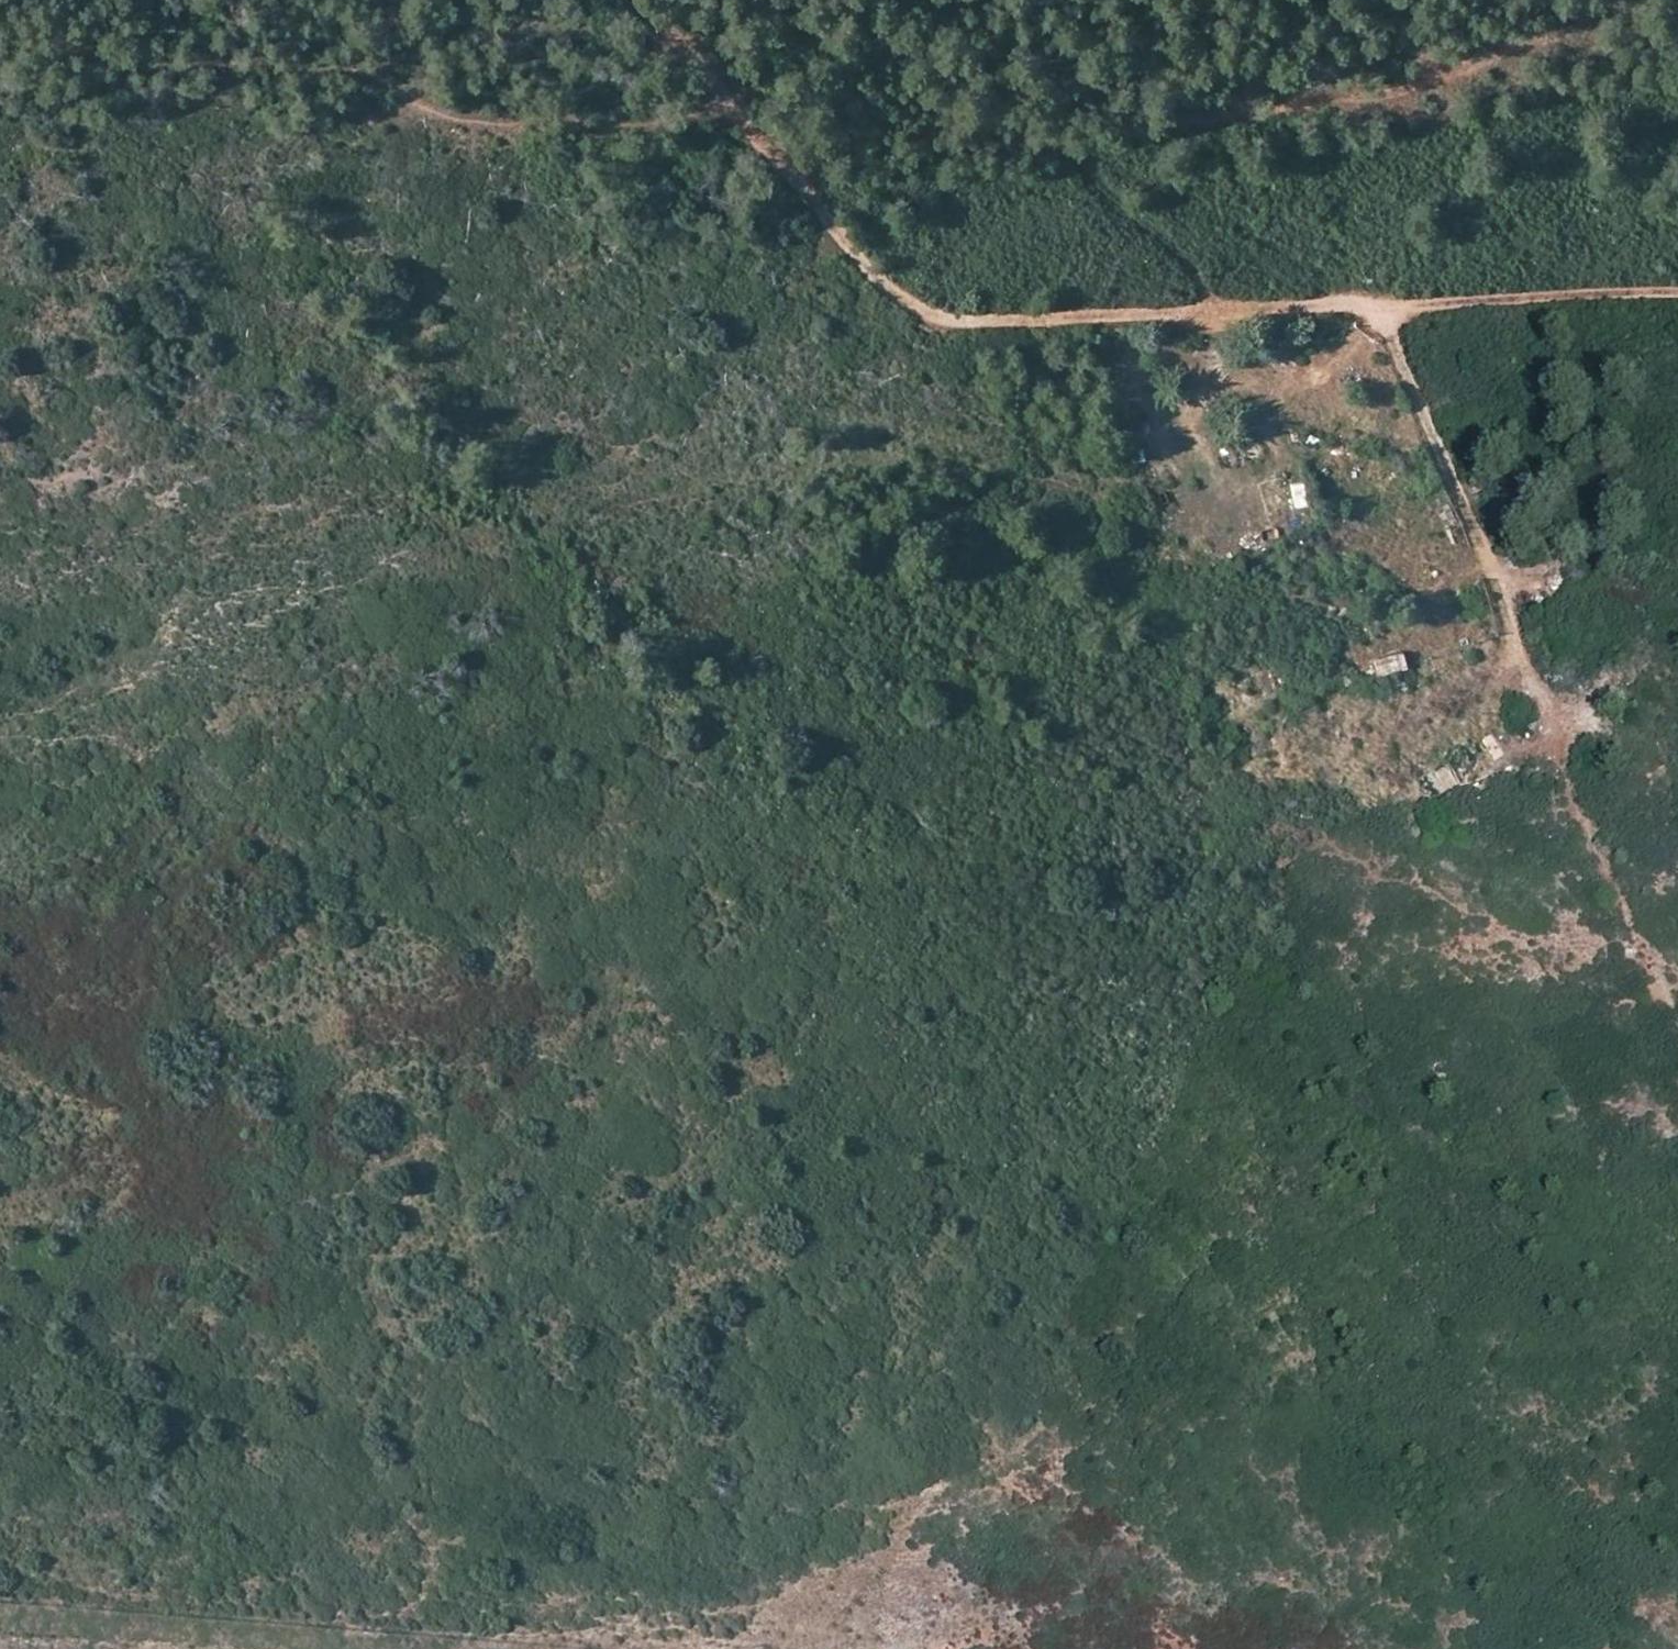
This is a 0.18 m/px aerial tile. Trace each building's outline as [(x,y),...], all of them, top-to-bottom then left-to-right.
[(1288,483),(1291,508),(1304,507),(1301,482),(1288,483)] [(1273,508),(1255,512),(1260,540),(1278,537),(1273,508)] [(1245,514),(1225,519),(1231,538),(1251,532),(1245,514)] [(1404,668),(1402,650),(1387,652),(1386,644),(1370,646),(1372,671),(1404,668)]
